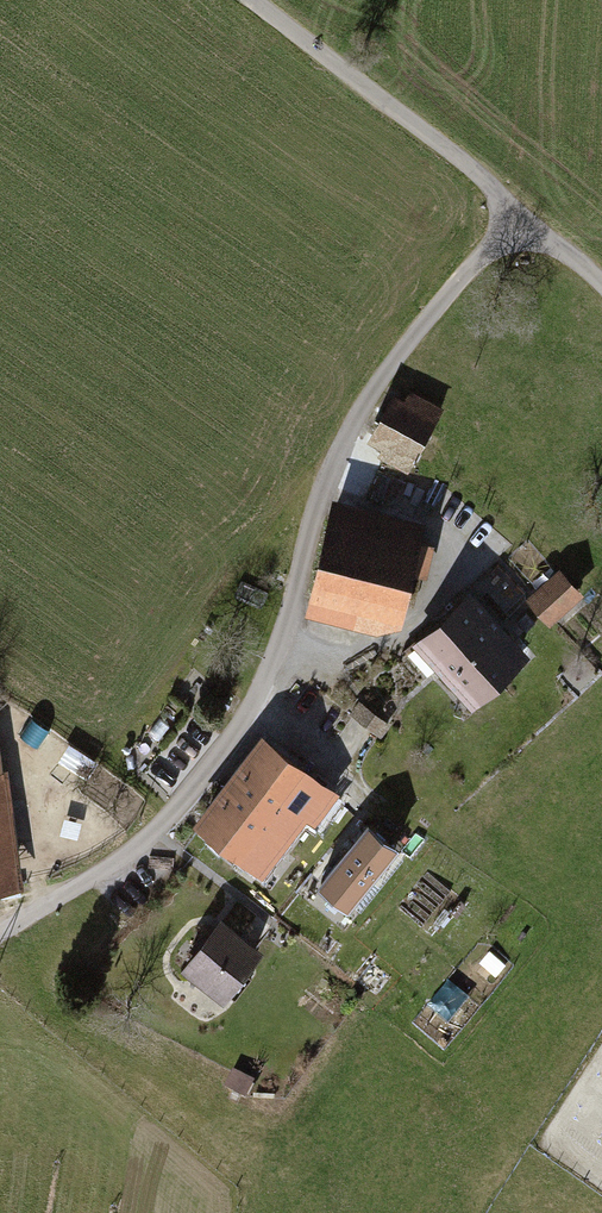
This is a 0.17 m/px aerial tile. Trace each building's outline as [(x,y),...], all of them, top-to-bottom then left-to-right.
[(396,440),(389,453),(409,464),(441,407),(412,390),(401,410),(390,404),(376,429),(396,440)] [(416,538),(331,518),(313,595),(391,615),(399,611),(409,570),(422,573),(429,543),(415,540),(416,538)] [(560,575),(533,599),(549,617),(576,592),(560,575)] [(469,600),(445,621),(494,676),(518,655),(469,600)] [(494,676),(445,621),(438,627),(436,624),(430,630),(433,633),(423,641),(472,696),(494,676)] [(361,704),(355,715),(382,732),(389,722),(361,704)] [(266,741),(203,823),(263,869),(305,815),(312,821),(334,793),(266,741)] [(368,825),(321,881),(349,904),(396,848),(368,825)] [(199,952),(190,964),(224,990),(255,950),(221,924),(208,940),(201,935),(192,947),(199,952)]
